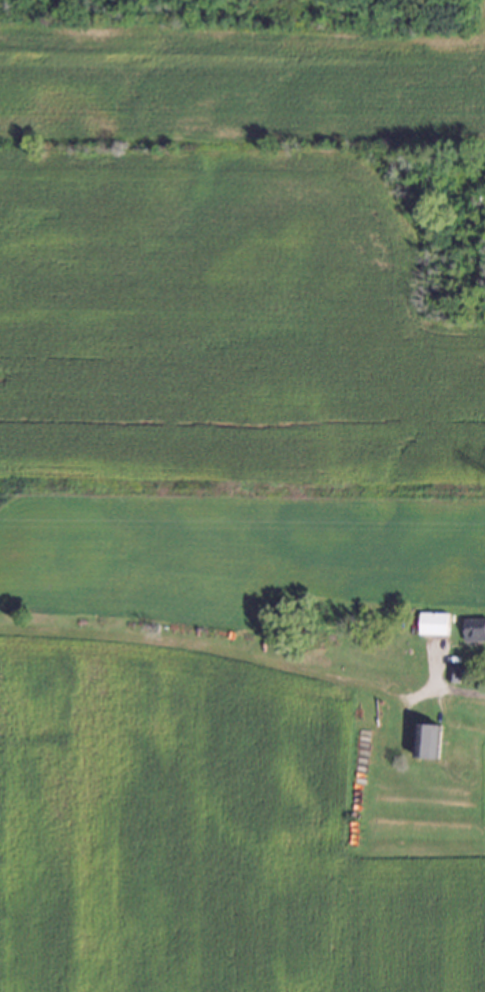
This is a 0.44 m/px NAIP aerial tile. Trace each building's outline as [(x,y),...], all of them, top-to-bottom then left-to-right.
[(447,636),(447,614),(419,614),(419,635),(447,636)] [(464,620),(464,642),(484,642),(484,620),(464,620)] [(459,668),(447,668),(447,683),(458,683),(459,668)] [(439,759),(440,725),(416,725),(415,758),(439,759)]
